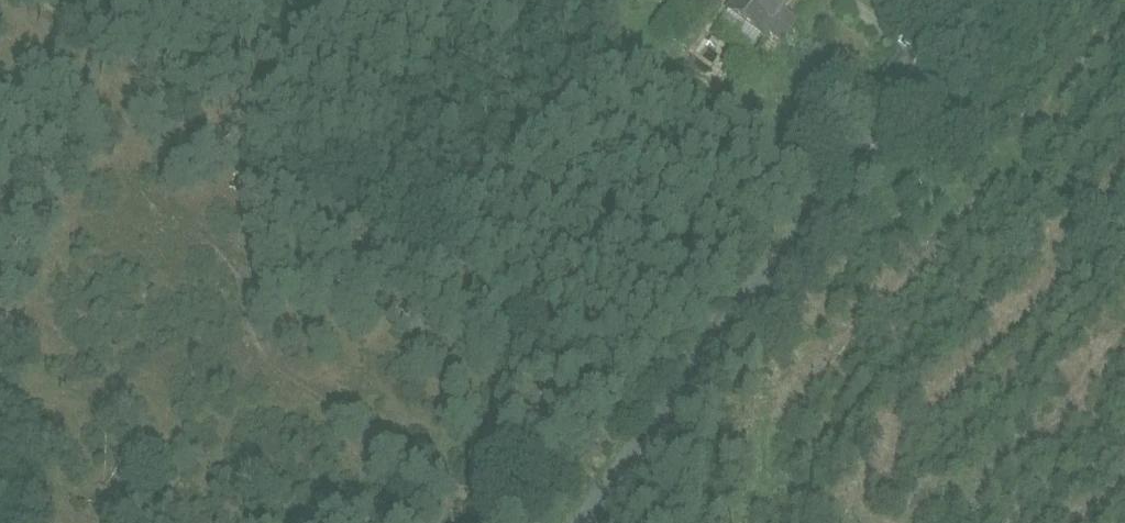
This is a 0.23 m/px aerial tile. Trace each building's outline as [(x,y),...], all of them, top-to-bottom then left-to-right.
[(796,0),(730,0),(723,10),(766,41),(796,0)]
